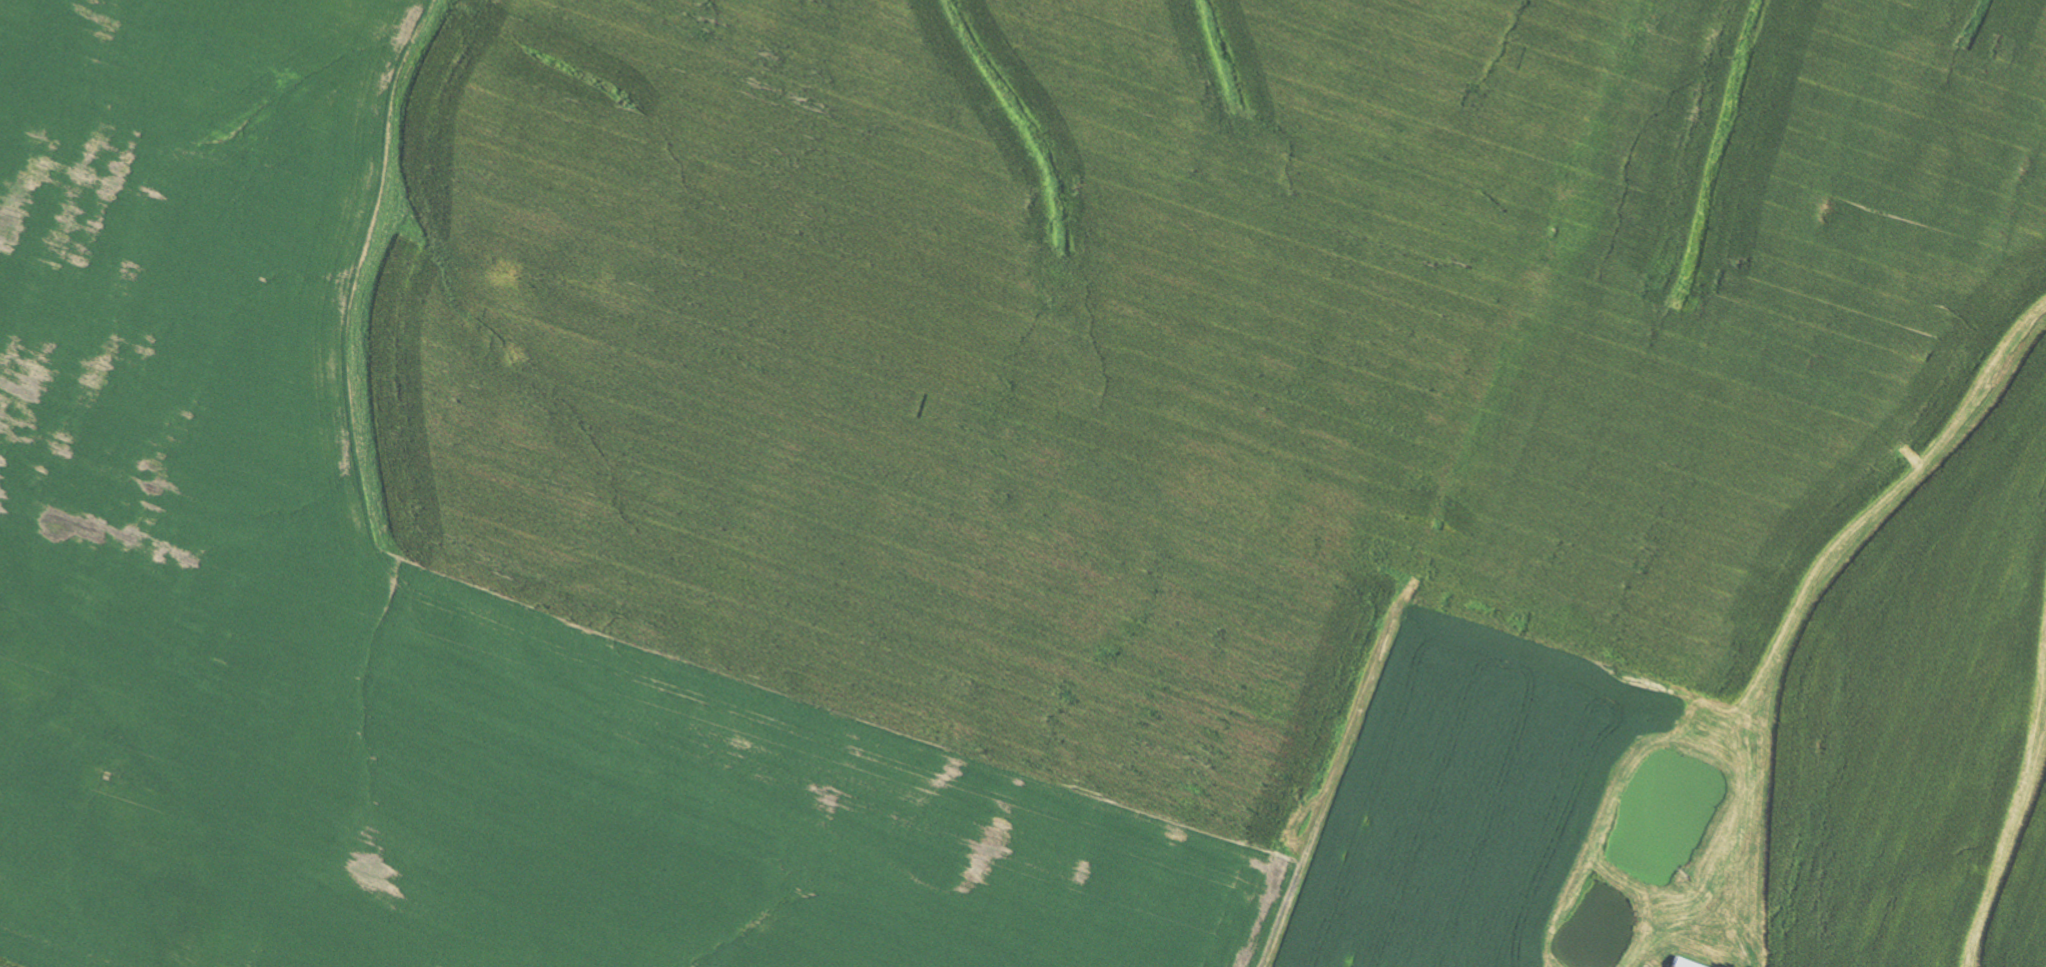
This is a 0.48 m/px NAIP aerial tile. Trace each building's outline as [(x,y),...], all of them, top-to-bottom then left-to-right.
[(1670,966),(1704,966),(1674,956),(1670,966)]
